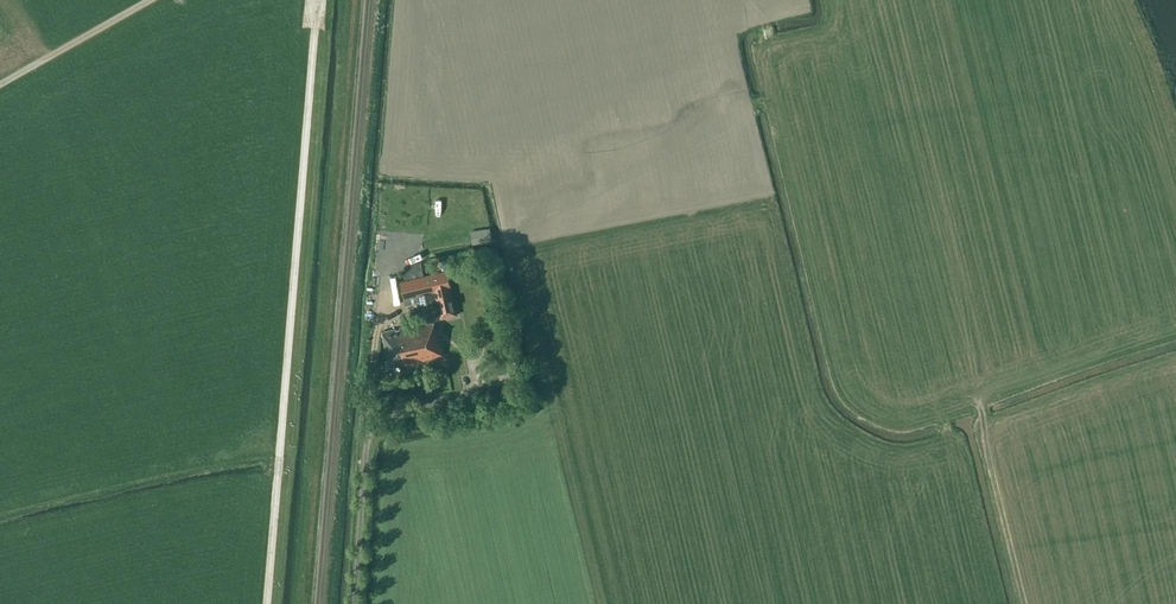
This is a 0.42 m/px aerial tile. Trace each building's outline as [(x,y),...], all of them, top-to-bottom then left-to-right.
[(405,304),(417,302),(422,322),(382,331),(391,367),(445,356),(438,330),(436,330),(433,320),(440,318),(457,314),(447,270),(399,281),(405,304)]
